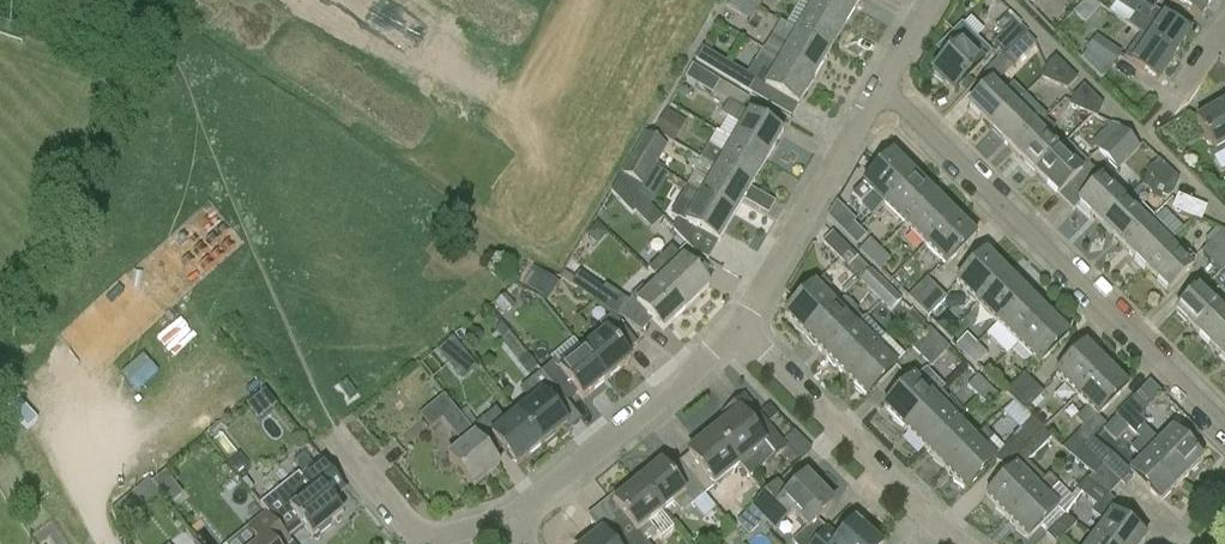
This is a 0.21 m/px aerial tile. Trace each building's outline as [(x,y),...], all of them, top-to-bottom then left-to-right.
[(762,0),(731,0),(728,5),(751,21),(765,2),(762,0)] [(812,8),(845,27),(861,0),(817,0),(812,8)] [(1116,3),(1135,15),(1128,25),(1127,27),(1140,36),(1173,57),(1189,33),(1163,16),(1155,10),(1160,2),(1157,0),(1118,0),(1116,3)] [(1211,0),(1174,0),(1200,17),(1211,0)] [(1088,1),(1076,15),(1086,24),(1098,10),(1088,1)] [(812,8),(798,33),(831,52),(845,27),(812,8)] [(992,46),(1002,56),(1025,34),(1007,16),(994,28),(1002,36),(992,46)] [(773,36),(791,46),(782,61),(814,80),(831,52),(798,33),(780,23),(773,36)] [(940,50),(948,58),(933,73),(955,94),(995,55),(965,25),(940,50)] [(1036,45),(1025,34),(1002,56),(983,75),(992,84),(1005,76),(1036,45)] [(1140,36),(1124,59),(1131,64),(1157,81),(1173,57),(1140,36)] [(1096,37),(1084,53),(1110,70),(1121,53),(1096,37)] [(703,50),(695,63),(752,95),(757,86),(797,109),(798,109),(814,80),(782,61),(772,78),(764,73),(754,67),(752,66),(747,75),(703,50)] [(1078,80),(1055,58),(1046,66),(1041,79),(1067,90),(1078,80)] [(692,67),(685,80),(712,95),(713,93),(720,83),(692,67)] [(715,94),(745,107),(751,95),(721,82),(715,94)] [(1013,85),(1003,95),(996,87),(972,111),(992,131),(1025,97),(1013,85)] [(1084,86),(1073,97),(1069,106),(1097,118),(1103,106),(1084,86)] [(1047,118),(1025,97),(992,131),(1013,152),(1045,120),(1047,118)] [(721,117),(734,125),(742,129),(734,143),(767,162),(782,136),(728,105),(721,117)] [(1222,107),(1196,122),(1215,155),(1224,149),(1224,112),(1222,107)] [(686,121),(667,110),(654,133),(674,144),(686,121)] [(1059,150),(1047,138),(1055,130),(1045,120),(1013,152),(1035,174),(1059,150)] [(1116,135),(1098,153),(1108,162),(1131,139),(1120,128),(1111,124),(1108,127),(1116,135)] [(715,132),(699,160),(751,190),(767,162),(734,143),(715,132)] [(645,134),(633,155),(655,168),(667,147),(645,134)] [(1140,149),(1131,139),(1108,162),(1118,172),(1140,149)] [(1067,142),(1059,150),(1035,174),(1058,197),(1090,165),(1067,142)] [(640,195),(655,168),(633,155),(622,175),(640,195)] [(864,186),(853,197),(862,205),(861,207),(872,218),(884,205),(885,206),(914,177),(894,156),(864,186)] [(735,217),(751,190),(699,160),(692,172),(695,174),(687,188),(699,196),(735,217)] [(1150,168),(1142,187),(1167,199),(1173,194),(1179,180),(1159,160),(1150,168)] [(622,175),(612,193),(632,215),(634,213),(646,202),(640,195),(622,175)] [(885,206),(905,227),(935,197),(914,177),(885,206)] [(1102,227),(1126,203),(1103,181),(1079,205),(1102,227)] [(719,245),(735,217),(699,196),(687,188),(670,217),(678,222),(672,230),(694,253),(703,236),(719,245)] [(750,206),(770,213),(775,199),(755,193),(750,206)] [(1207,209),(1178,196),(1172,209),(1201,222),(1207,209)] [(905,227),(925,246),(955,217),(935,197),(905,227)] [(1135,213),(1126,203),(1102,227),(1123,248),(1153,219),(1142,207),(1135,213)] [(974,236),(955,217),(925,246),(945,266),(974,236)] [(1174,240),(1153,219),(1123,248),(1145,271),(1169,247),(1168,246),(1174,240)] [(853,223),(842,233),(856,247),(866,237),(853,223)] [(1212,263),(1224,250),(1224,234),(1223,231),(1201,253),(1212,263)] [(856,259),(832,234),(822,244),(847,269),(856,259)] [(859,252),(869,262),(881,250),(871,240),(859,252)] [(1178,255),(1169,247),(1145,271),(1168,293),(1192,269),(1191,268),(1196,263),(1187,255),(1184,254),(1182,253),(1181,254),(1178,255)] [(648,270),(662,284),(688,311),(711,289),(671,248),(648,270)] [(891,260),(881,250),(869,262),(880,272),(891,260)] [(1212,263),(1222,273),(1224,269),(1224,250),(1212,263)] [(956,284),(977,304),(1006,275),(985,255),(956,284)] [(526,285),(550,301),(561,284),(536,268),(526,285)] [(859,282),(881,303),(892,292),(870,271),(859,282)] [(571,287),(618,319),(628,303),(605,287),(603,291),(579,275),(571,287)] [(1026,295),(1006,275),(977,304),(997,324),(1026,295)] [(835,308),(824,296),(833,287),(825,279),(786,318),(806,338),(835,308)] [(908,298),(918,308),(937,290),(927,280),(908,298)] [(665,334),(688,311),(662,284),(650,296),(643,289),(632,300),(665,334)] [(947,300),(937,290),(918,308),(928,318),(947,300)] [(1175,314),(1198,337),(1223,313),(1199,290),(1175,314)] [(902,302),(892,292),(881,303),(891,313),(902,302)] [(1047,315),(1026,295),(997,324),(1018,344),(1047,315)] [(843,300),(835,308),(806,338),(825,358),(863,320),(858,315),(858,311),(856,308),(847,300),(843,300)] [(1220,359),(1224,354),(1224,315),(1223,313),(1198,337),(1220,359)] [(1067,335),(1047,315),(1018,344),(1038,364),(1067,335)] [(604,332),(582,350),(607,382),(631,363),(625,356),(636,348),(612,318),(601,328),(604,332)] [(855,328),(825,358),(847,379),(876,349),(887,338),(876,328),(865,339),(855,328)] [(911,348),(921,357),(940,339),(930,329),(911,348)] [(956,346),(966,356),(977,345),(967,335),(956,346)] [(452,339),(436,352),(461,382),(477,370),(452,339)] [(940,339),(921,357),(931,367),(950,349),(940,339)] [(987,355),(977,345),(966,356),(976,366),(987,355)] [(1057,376),(1078,397),(1107,367),(1087,346),(1057,376)] [(876,349),(847,379),(867,400),(897,370),(894,367),(876,349)] [(554,362),(542,373),(567,403),(579,393),(585,400),(607,382),(582,350),(559,369),(554,362)] [(1078,397),(1088,407),(1076,420),(1084,428),(1063,450),(1073,459),(1083,449),(1092,439),(1106,425),(1098,417),(1128,387),(1107,367),(1078,397)] [(520,391),(531,404),(517,416),(543,447),(567,427),(564,423),(569,419),(560,409),(567,403),(542,373),(520,391)] [(1005,394),(1015,404),(1034,385),(1024,375),(1005,394)] [(967,387),(978,397),(988,386),(978,376),(967,387)] [(884,410),(904,430),(934,400),(914,380),(884,410)] [(346,382),(340,387),(349,400),(356,395),(346,382)] [(1044,395),(1034,385),(1015,404),(1025,414),(1044,395)] [(998,396),(988,386),(978,397),(988,407),(998,396)] [(248,405),(258,419),(277,405),(266,391),(248,405)] [(942,392),(934,400),(904,430),(925,451),(955,421),(941,407),(949,400),(942,392)] [(727,423),(712,435),(738,466),(739,465),(749,478),(784,450),(758,417),(742,397),(721,415),(727,423)] [(500,469),(492,460),(493,459),(471,433),(443,398),(420,418),(431,431),(442,422),(462,447),(448,459),(474,490),(500,469)] [(1134,398),(1115,417),(1116,418),(1128,430),(1139,441),(1182,483),(1203,462),(1188,447),(1177,436),(1173,432),(1161,444),(1145,427),(1135,417),(1144,408),(1134,398)] [(465,411),(458,416),(471,433),(493,459),(503,451),(517,468),(543,447),(517,416),(507,424),(497,412),(493,415),(478,427),(465,411)] [(993,459),(983,449),(994,439),(985,430),(974,440),(945,470),(967,492),(997,463),(1006,466),(1042,430),(1032,419),(1023,427),(993,459)] [(974,440),(955,421),(925,451),(945,470),(974,440)] [(1189,424),(1177,436),(1188,447),(1200,435),(1189,424)] [(1051,439),(1042,430),(1006,466),(1017,470),(988,500),(1008,520),(1051,478),(1049,476),(1044,480),(1027,462),(1033,458),(1051,439)] [(680,465),(679,465),(704,496),(714,488),(713,486),(738,466),(712,435),(687,454),(689,456),(679,463),(680,465)] [(1114,457),(1092,439),(1083,449),(1104,467),(1114,457)] [(1130,450),(1143,462),(1132,474),(1162,504),(1182,483),(1139,441),(1130,450)] [(1092,477),(1104,467),(1083,449),(1073,459),(1092,477)] [(298,475),(260,506),(267,515),(286,537),(288,541),(304,528),(313,539),(318,534),(320,536),(332,527),(330,525),(344,514),(334,502),(346,491),(322,460),(321,460),(300,477),(298,475)] [(659,514),(673,502),(680,512),(683,513),(704,496),(679,465),(667,475),(659,465),(635,484),(659,514)] [(1092,477),(1088,482),(1109,497),(1121,484),(1104,467),(1092,477)] [(165,473),(152,484),(170,506),(182,496),(177,489),(165,473)] [(1051,478),(1008,520),(1028,540),(1041,527),(1059,509),(1048,498),(1060,486),(1051,478)] [(1105,524),(1095,537),(1104,543),(1143,543),(1147,539),(1107,511),(1114,501),(1109,497),(1088,482),(1086,479),(1077,491),(1098,507),(1092,514),(1105,524)] [(776,486),(752,509),(736,525),(749,537),(765,522),(774,531),(790,515),(807,531),(832,507),(805,480),(788,497),(776,486)] [(610,525),(625,543),(647,543),(646,542),(656,533),(648,522),(659,514),(635,484),(612,503),(622,516),(610,525)] [(117,507),(110,512),(118,530),(120,533),(121,532),(131,524),(117,507)] [(288,541),(286,537),(267,515),(248,530),(259,543),(291,543),(288,541)] [(1065,516),(1048,534),(1046,535),(1055,543),(1057,543),(1076,525),(1065,516)] [(854,524),(842,538),(831,528),(817,543),(877,543),(854,524)] [(610,525),(601,533),(587,543),(625,543),(610,525)]
